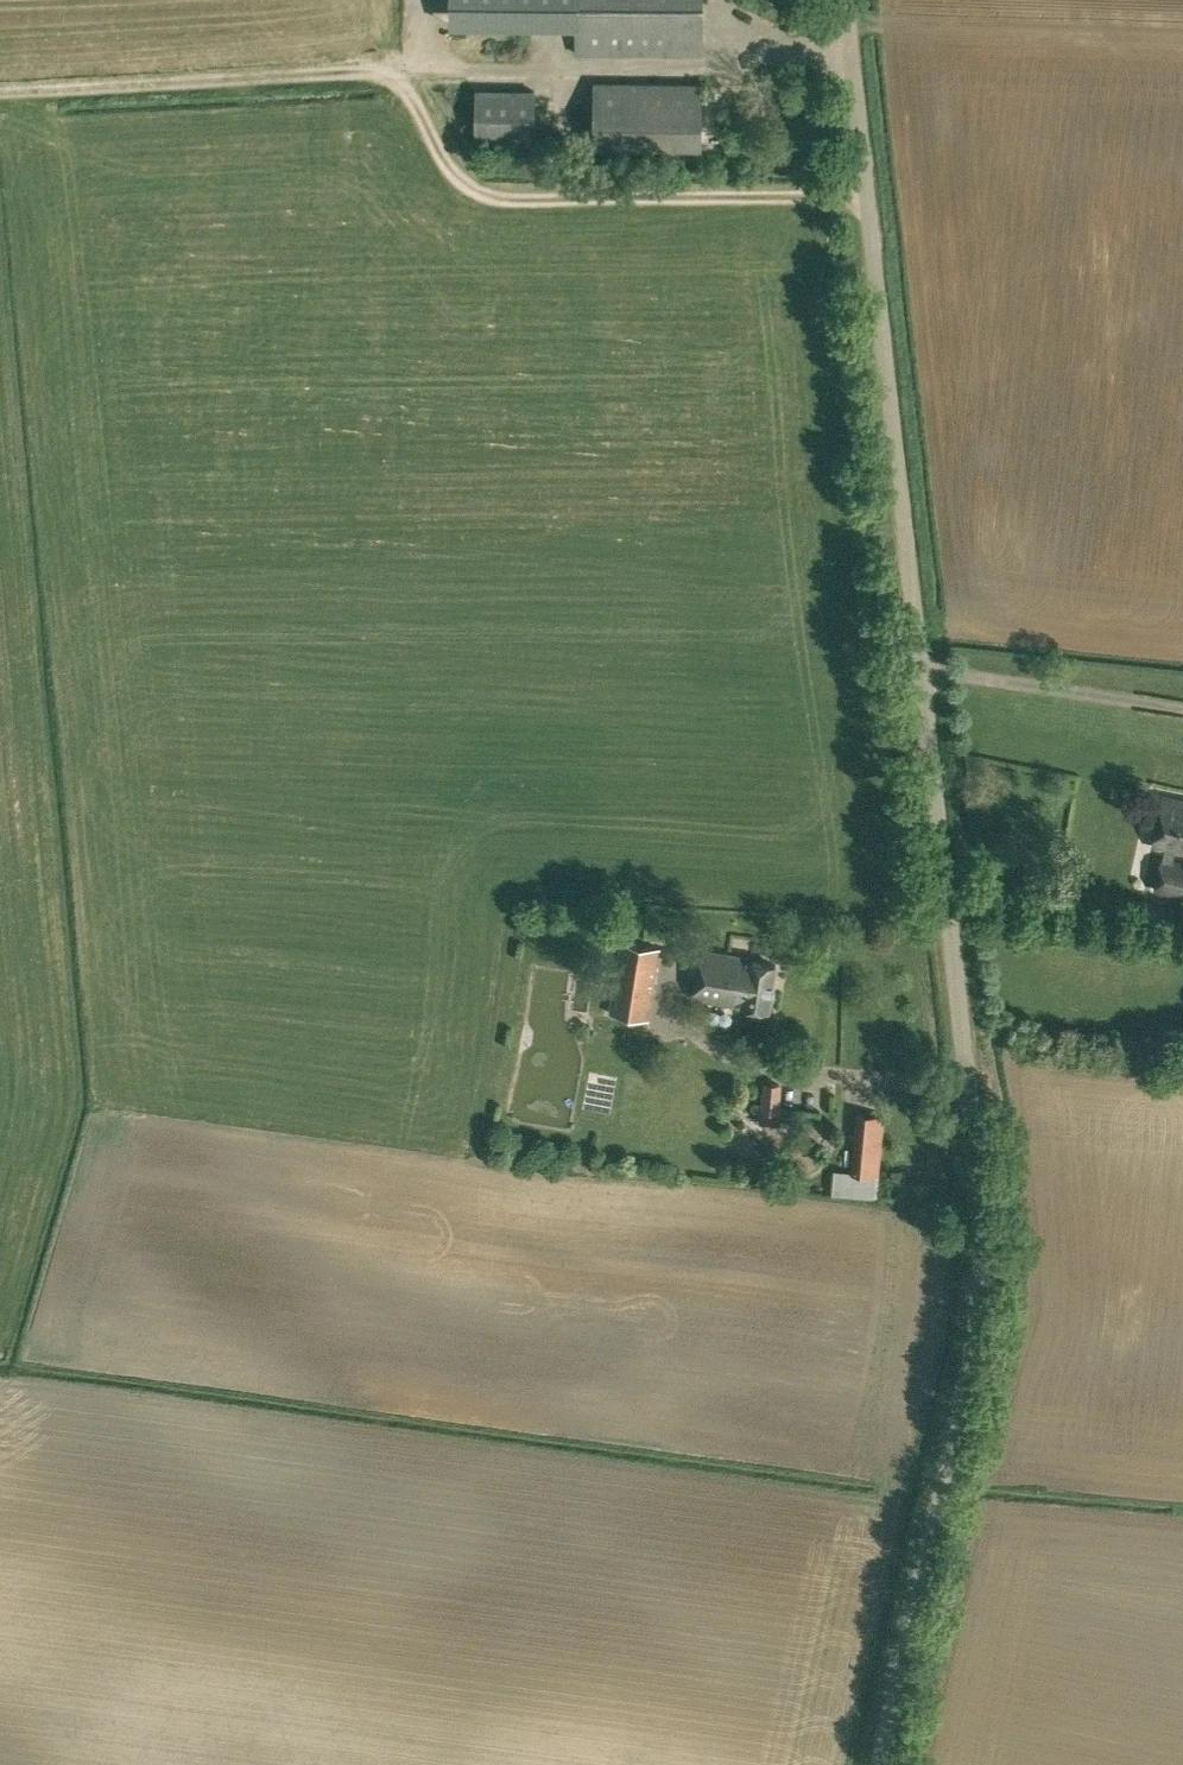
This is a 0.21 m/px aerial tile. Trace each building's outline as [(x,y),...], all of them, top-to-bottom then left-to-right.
[(702,54),(703,0),(449,0),(449,24),(575,26),(575,53),(702,54)] [(477,127),(530,127),(531,94),(477,93),(477,127)] [(681,133),(706,134),(708,101),(682,100),(681,133)] [(1152,844),(1167,847),(1165,859),(1161,858),(1155,887),(1182,893),(1182,863),(1171,860),(1174,849),(1182,851),(1182,800),(1162,796),(1152,844)] [(609,1013),(648,1019),(660,947),(620,940),(615,969),(609,1013)] [(741,1003),(770,1007),(777,963),(750,958),(750,956),(702,948),(694,994),(741,1002),(741,1003)] [(1007,1032),(1008,1041),(1015,1040),(1014,1031),(1007,1032)] [(765,1109),(780,1111),(782,1085),(768,1083),(765,1109)] [(850,1171),(877,1175),(882,1115),(855,1112),(850,1171)]
